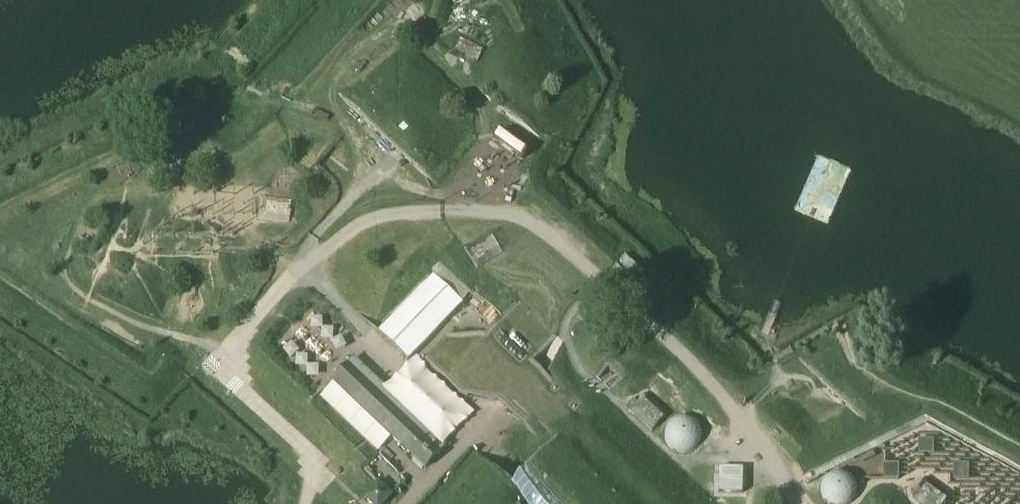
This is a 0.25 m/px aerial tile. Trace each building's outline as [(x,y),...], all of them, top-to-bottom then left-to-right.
[(492,49),(464,35),(453,58),(481,72),(492,49)] [(339,145),(311,123),(291,147),(319,169),(328,158),(339,145)] [(295,205),(265,201),(261,226),(292,231),(295,205)] [(494,232),(467,248),(480,270),(507,254),(494,232)] [(626,255),(610,273),(629,290),(645,271),(626,255)] [(379,333),(408,360),(462,303),(433,276),(379,333)] [(560,303),(556,297),(554,298),(549,291),(551,290),(546,284),(545,285),(542,282),(541,283),(560,309),(561,308),(559,304),(560,303)] [(602,342),(598,336),(597,337),(592,330),(593,329),(589,323),(588,323),(585,320),(584,321),(602,348),(604,347),(601,343),(602,342)] [(620,376),(613,385),(616,388),(626,376),(642,358),(624,342),(609,360),(598,372),(603,375),(609,367),(614,371),(620,376)] [(445,445),(354,357),(331,380),(424,469),(445,445)] [(860,416),(863,413),(865,414),(865,417),(885,499),(883,503),(905,503),(885,421),(880,406),(848,375),(850,375),(833,360),(824,369),(821,366),(798,359),(860,416)] [(675,378),(669,374),(668,375),(662,369),(663,368),(657,363),(656,364),(653,362),(651,363),(653,365),(676,384),(678,382),(674,380),(675,378)] [(671,413),(648,392),(630,411),(653,432),(671,413)] [(722,418),(716,412),(715,413),(710,407),(711,406),(705,400),(704,401),(701,398),(700,400),(722,423),(724,422),(721,419),(722,418)] [(666,430),(665,436),(666,441),(669,446),(673,450),(679,452),(685,453),(690,452),(695,449),(699,445),(701,441),(702,432),(701,428),(698,423),(693,419),(688,417),(682,416),(677,418),(672,420),(668,425),(666,430)] [(339,435),(332,442),(346,458),(353,451),(339,435)] [(583,459),(559,438),(524,474),(538,486),(526,498),(523,495),(473,448),(506,492),(496,503),(631,503),(583,459)] [(969,477),(969,463),(955,463),(954,477),(969,477)] [(745,492),(744,466),(720,466),(720,493),(745,492)] [(818,489),(819,495),(822,500),(826,503),(828,503),(845,503),(848,502),(852,498),(854,493),(855,487),(853,481),(850,476),(846,472),(841,470),(835,470),(829,471),(824,474),(821,478),(818,484),(818,489)] [(379,482),(363,498),(369,503),(385,503),(393,496),(379,482)] [(928,482),(916,499),(923,503),(945,503),(950,498),(928,482)]
